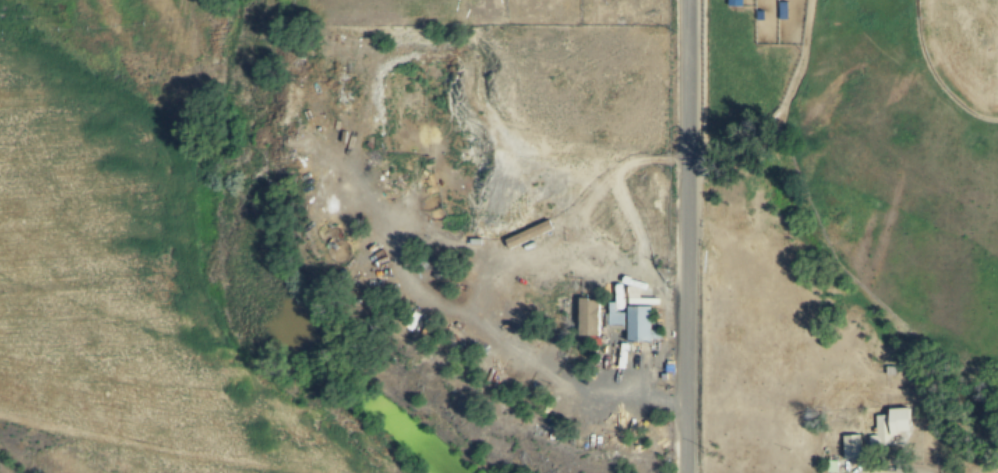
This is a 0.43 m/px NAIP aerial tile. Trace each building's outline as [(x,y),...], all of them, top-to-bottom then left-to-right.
[(778,1),(787,1),(788,19),(778,19),(778,1)] [(755,11),(764,11),(764,21),(755,21),(755,11)] [(578,300),(601,300),(601,332),(578,332),(578,300)] [(607,303),(620,302),(621,312),(624,312),(624,329),(604,329),(604,312),(608,312),(607,303)] [(628,306),(651,307),(651,340),(627,340),(628,306)] [(664,365),(673,365),(673,374),(664,374),(664,365)] [(890,407),(910,406),(912,436),(892,437),(890,407)] [(875,414),(889,414),(890,434),(875,435),(875,414)] [(843,436),(860,435),(861,459),(844,460),(843,436)] [(838,460),(837,472),(826,472),(827,460),(838,460)]
